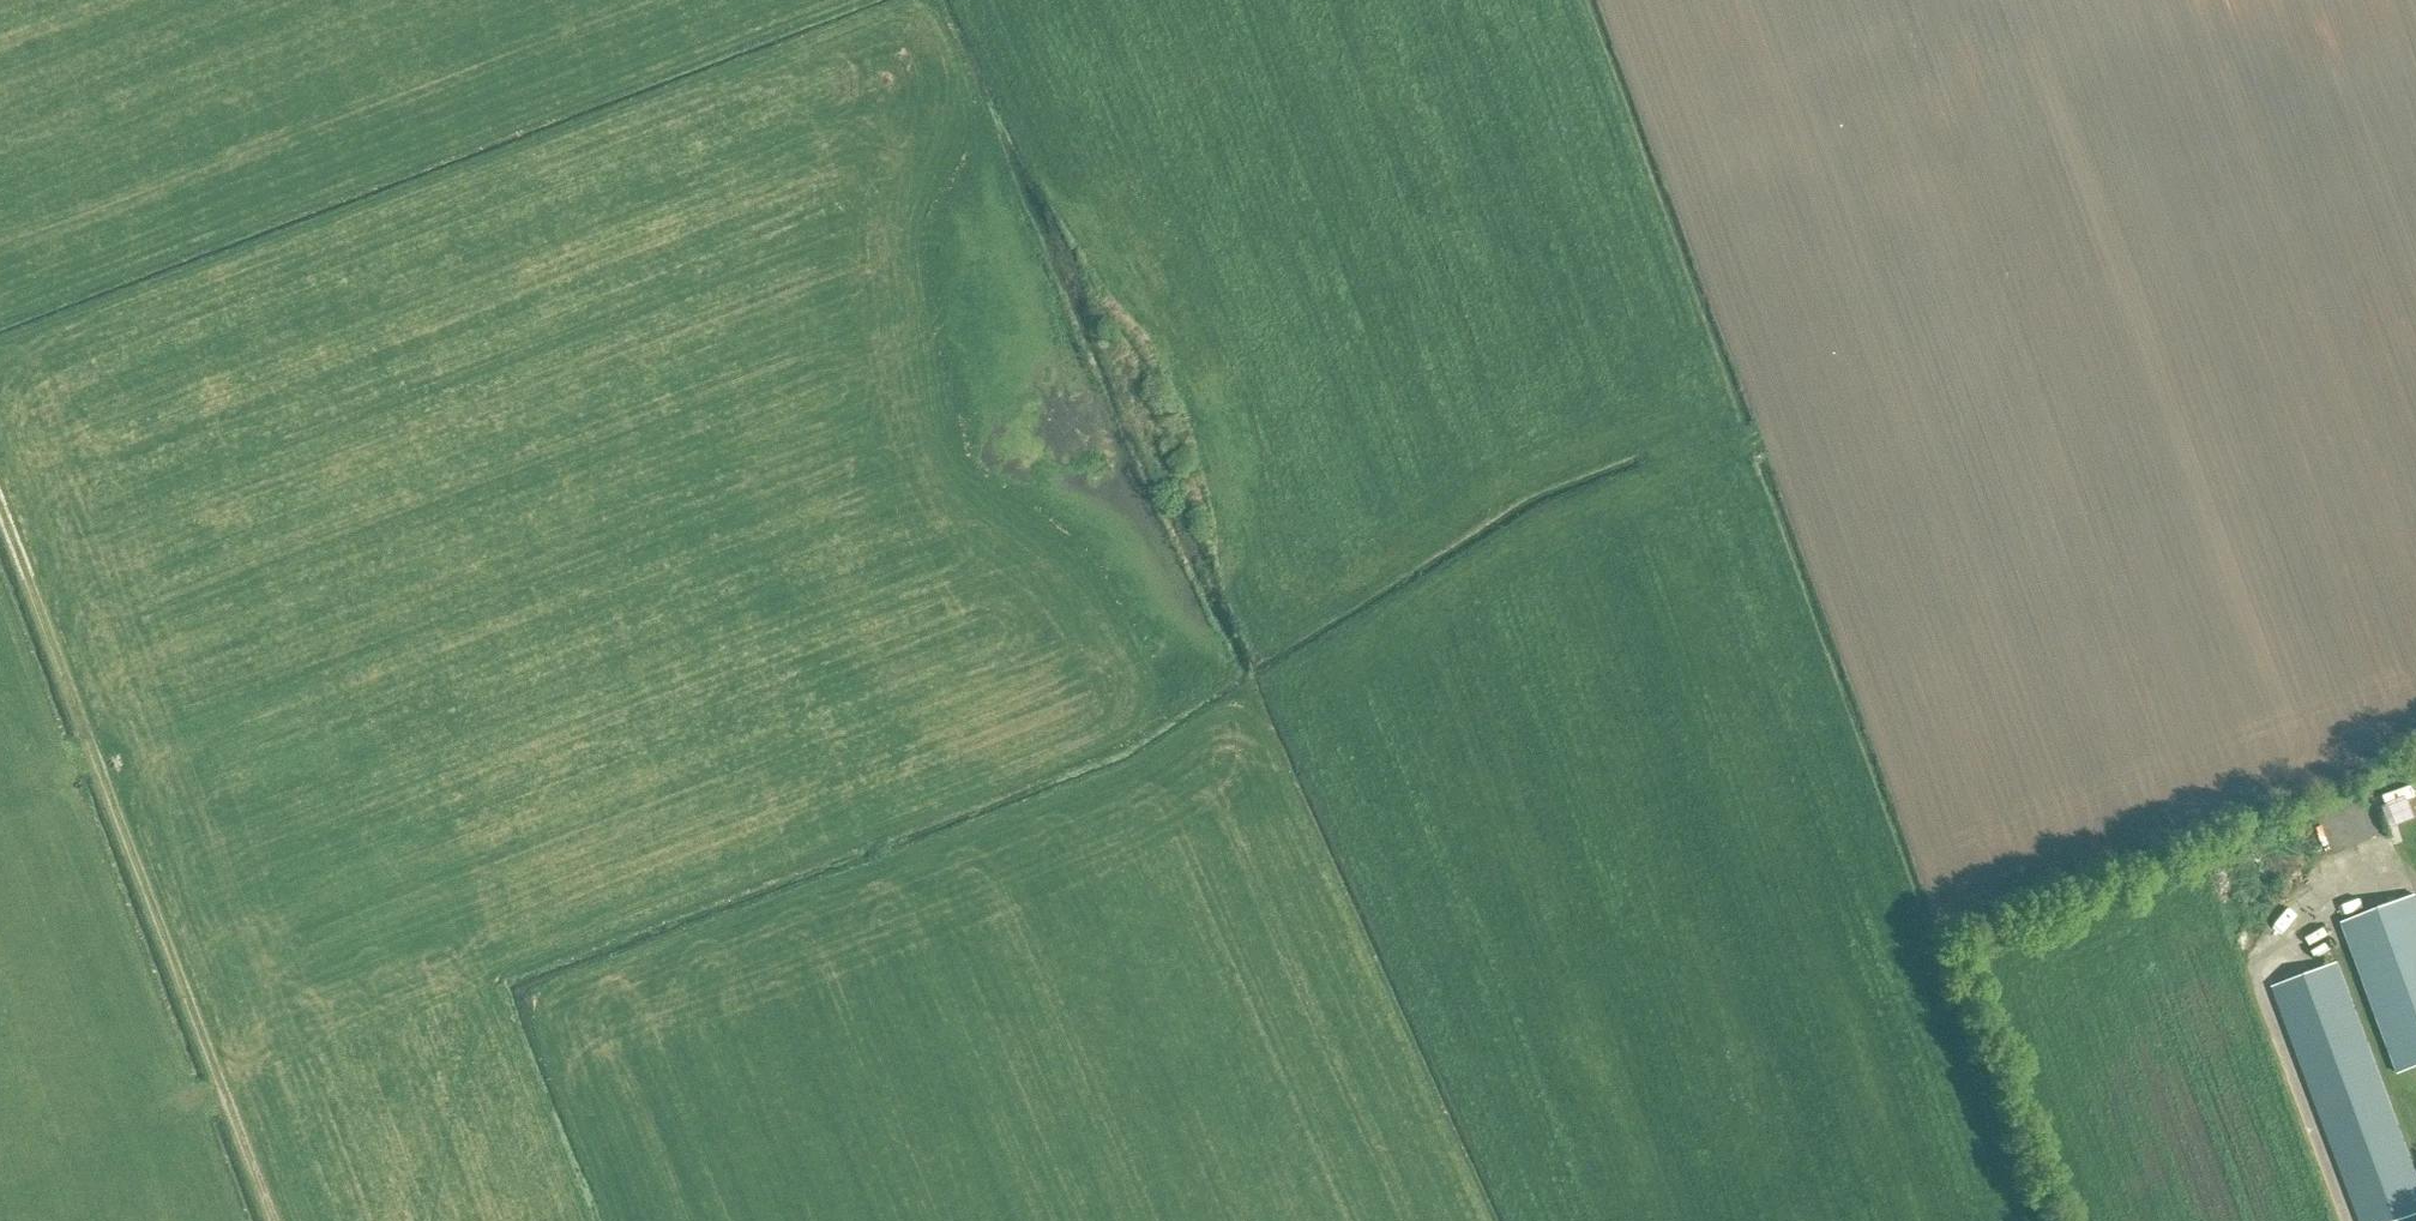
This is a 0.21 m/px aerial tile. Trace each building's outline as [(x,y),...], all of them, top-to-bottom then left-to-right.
[(2415,896),(2343,923),(2399,1073),(2415,1067),(2415,897),(2415,896)] [(2273,987),(2361,1220),(2400,1220),(2415,1215),(2415,1176),(2336,963),(2273,987)]
